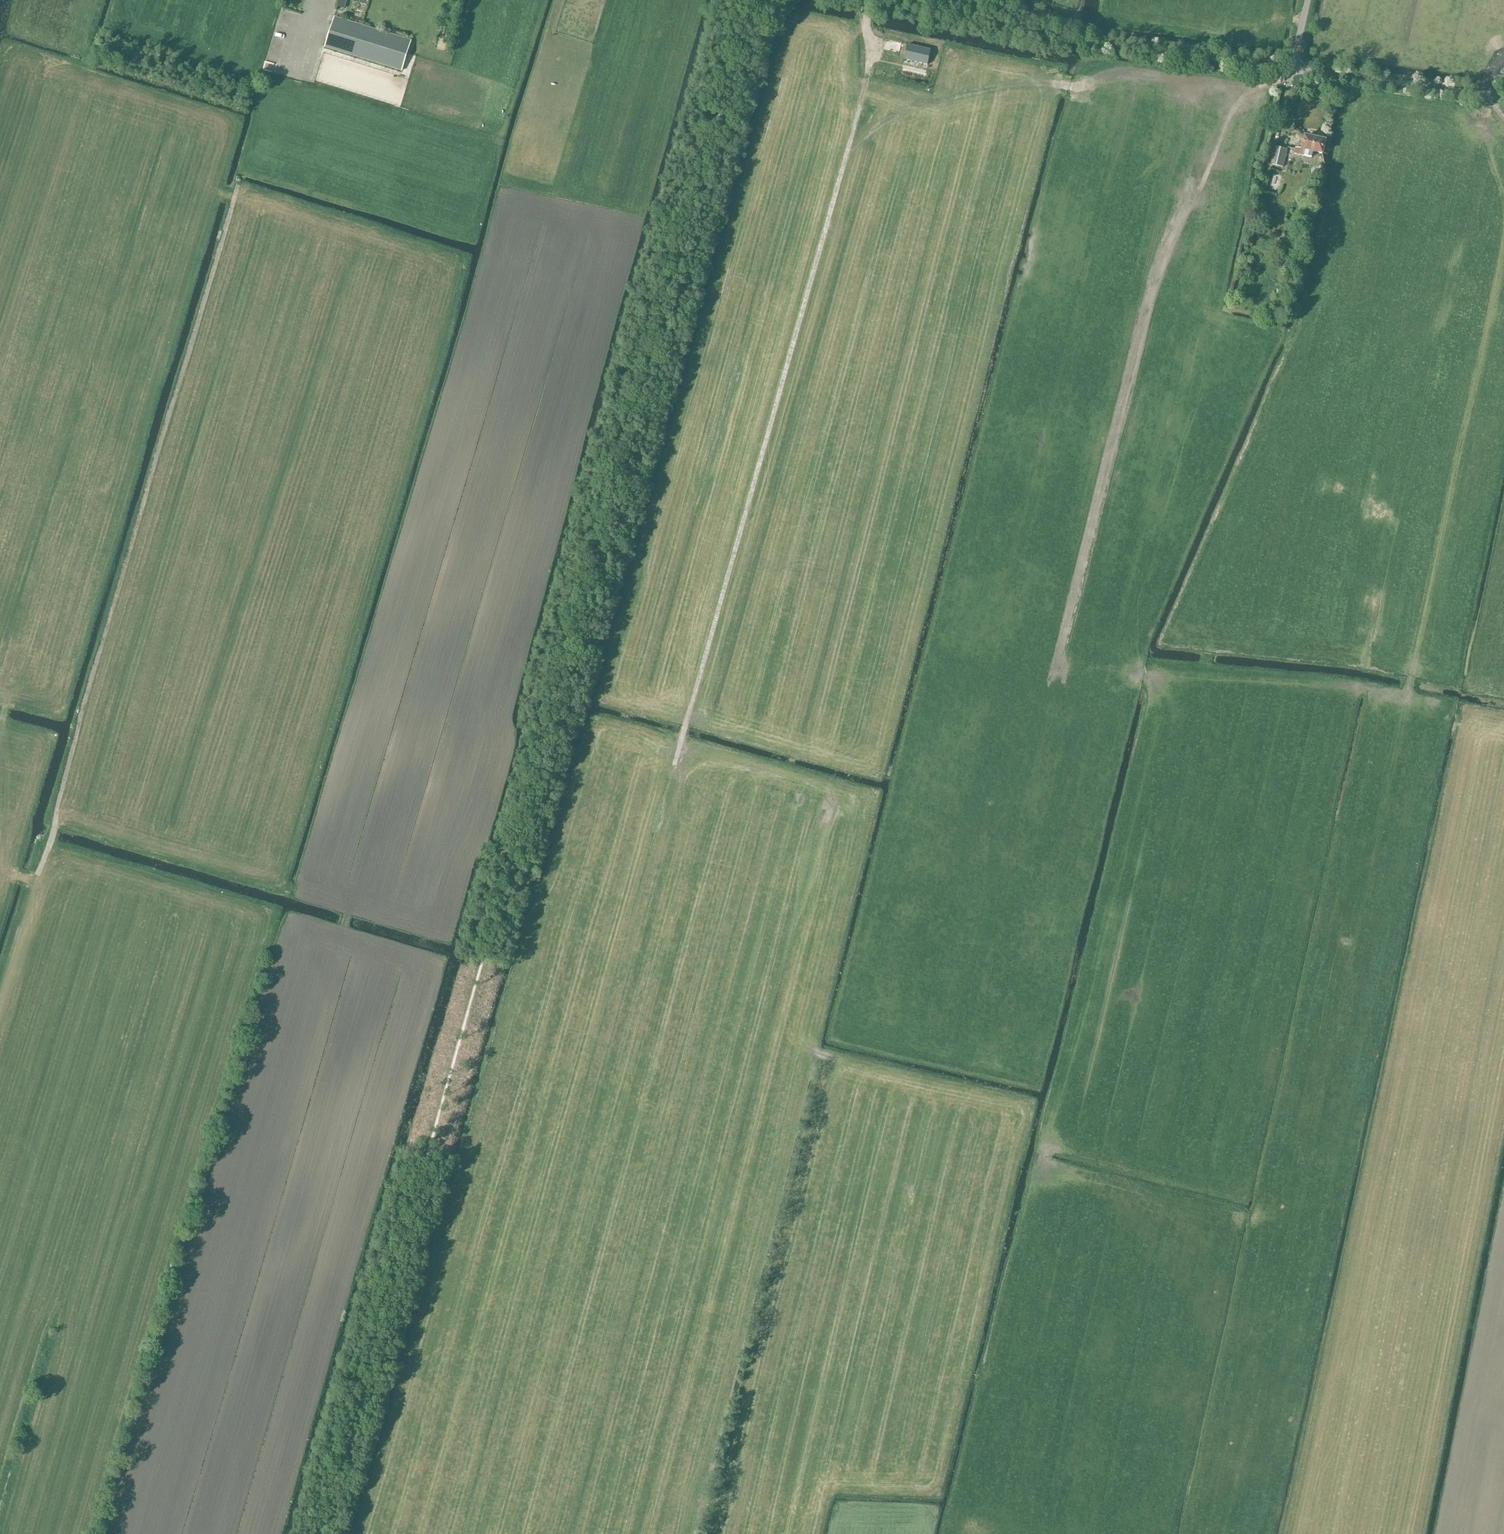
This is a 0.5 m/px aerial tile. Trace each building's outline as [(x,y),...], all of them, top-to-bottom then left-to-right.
[(411,41),(334,17),(325,47),(402,70),(411,41)] [(891,37),(890,45),(905,47),(906,38),(891,37)] [(906,60),(929,65),(933,50),(909,45),(906,60)] [(1323,137),(1318,136),(1316,139),(1305,136),(1302,149),(1296,148),(1295,153),(1311,157),(1312,151),(1322,154),(1325,141),(1324,141),(1323,137)] [(1274,147),(1270,164),(1283,168),(1288,150),(1274,147)]
